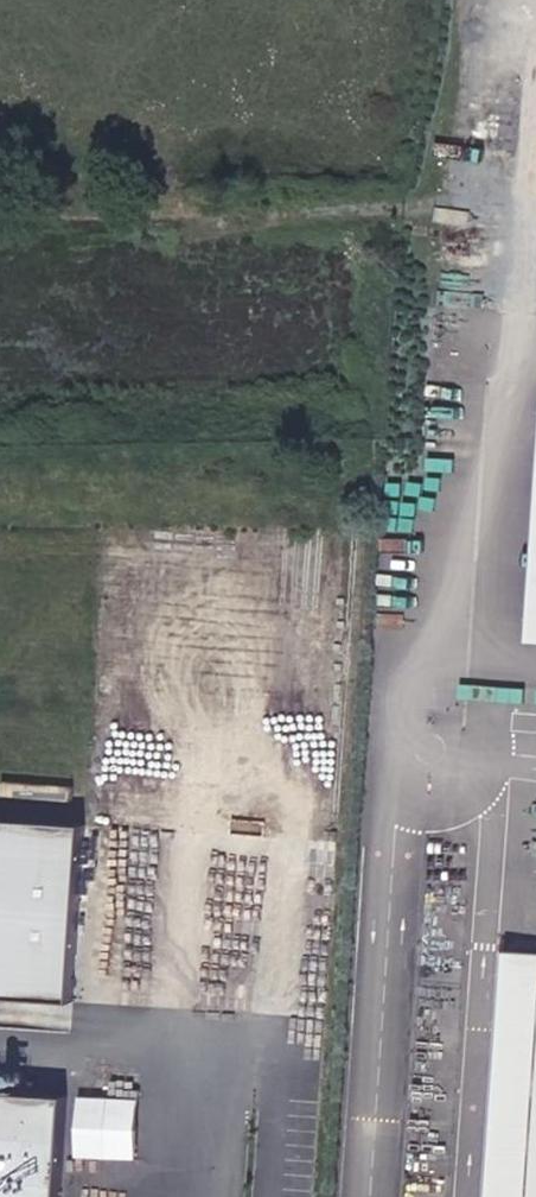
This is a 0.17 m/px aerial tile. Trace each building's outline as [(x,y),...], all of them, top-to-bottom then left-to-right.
[(522,658),(535,659),(535,486),(522,658)] [(430,595),(433,571),(421,571),(419,595),(430,595)] [(69,834),(0,829),(0,1009),(55,1013),(69,834)] [(503,951),(486,1196),(535,1196),(535,953),(503,951)] [(48,1108),(0,1104),(0,1196),(41,1196),(48,1108)]
